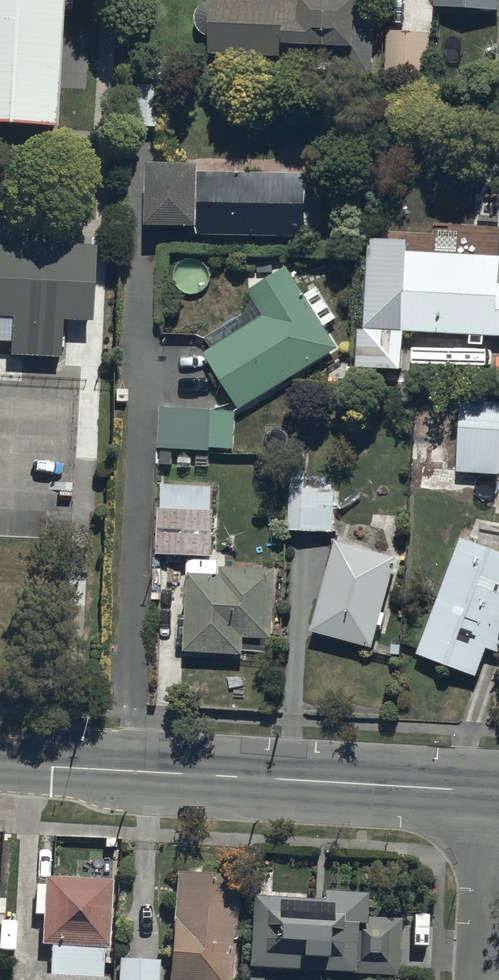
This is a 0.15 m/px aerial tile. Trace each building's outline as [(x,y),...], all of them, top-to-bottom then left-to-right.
[(57,131),(64,0),(0,0),(0,128),(57,131)] [(197,22),(197,24),(197,25),(197,27),(197,28),(198,30),(198,31),(199,33),(200,34),(200,35),(201,36),(202,37),(203,39),(205,39),(206,40),(207,41),(209,42),(210,42),(211,43),(211,61),(309,64),(309,57),(332,58),(332,81),(373,82),(376,12),(304,9),(304,3),(216,0),(213,0),(213,4),(211,5),(210,5),(208,6),(207,6),(206,7),(205,8),(203,9),(202,10),(201,11),(200,12),(199,14),(199,15),(198,16),(198,18),(197,19),(197,21),(197,22)] [(436,13),(498,17),(498,0),(437,0),(436,13)] [(429,80),(430,38),(389,37),(386,37),(385,78),(429,80)] [(159,134),(158,93),(134,93),(134,134),(159,134)] [(301,254),(301,244),(307,244),(308,181),(196,178),(197,169),(154,168),(154,177),(150,177),(149,239),(189,240),(189,252),(301,254)] [(370,241),(366,335),(359,334),(357,376),(405,378),(406,340),(471,343),(471,350),(413,350),(413,373),(489,374),(489,351),(485,351),(485,344),(498,345),(498,264),(411,260),(411,251),(408,251),(409,243),(370,241)] [(10,316),(7,359),(64,363),(67,320),(94,322),(98,256),(0,249),(0,315),(10,316)] [(250,297),(252,300),(244,321),(207,344),(212,353),(205,357),(241,416),(339,355),(325,333),(339,324),(319,292),(305,300),(288,273),(250,297)] [(462,407),(459,479),(498,481),(498,408),(462,407)] [(235,417),(163,415),(162,455),(212,457),(212,454),(234,455),(235,417)] [(307,457),(292,457),(289,537),(293,537),(293,543),(308,544),(309,539),(334,540),(336,495),(306,494),(307,457)] [(162,514),(159,514),(157,561),(212,563),(214,518),(212,517),(213,488),(163,486),(162,514)] [(462,544),(418,661),(478,684),(488,655),(498,659),(498,558),(462,544)] [(400,565),(338,549),(312,640),(373,657),(380,632),(384,633),(388,621),(384,620),(400,565)] [(222,581),(190,581),(186,660),(245,663),(246,647),(272,648),(276,576),(222,573),(222,581)] [(238,870),(175,866),(167,979),(232,979),(238,870)] [(109,875),(44,873),(43,880),(34,880),(34,910),(41,910),(41,939),(50,939),(48,969),(37,969),(37,979),(105,979),(105,972),(101,972),(101,941),(107,941),(109,875)] [(397,971),(398,914),(364,913),(365,889),(323,887),(323,894),(251,891),(249,966),(397,971)] [(159,956),(117,954),(116,979),(158,979),(159,956)]
